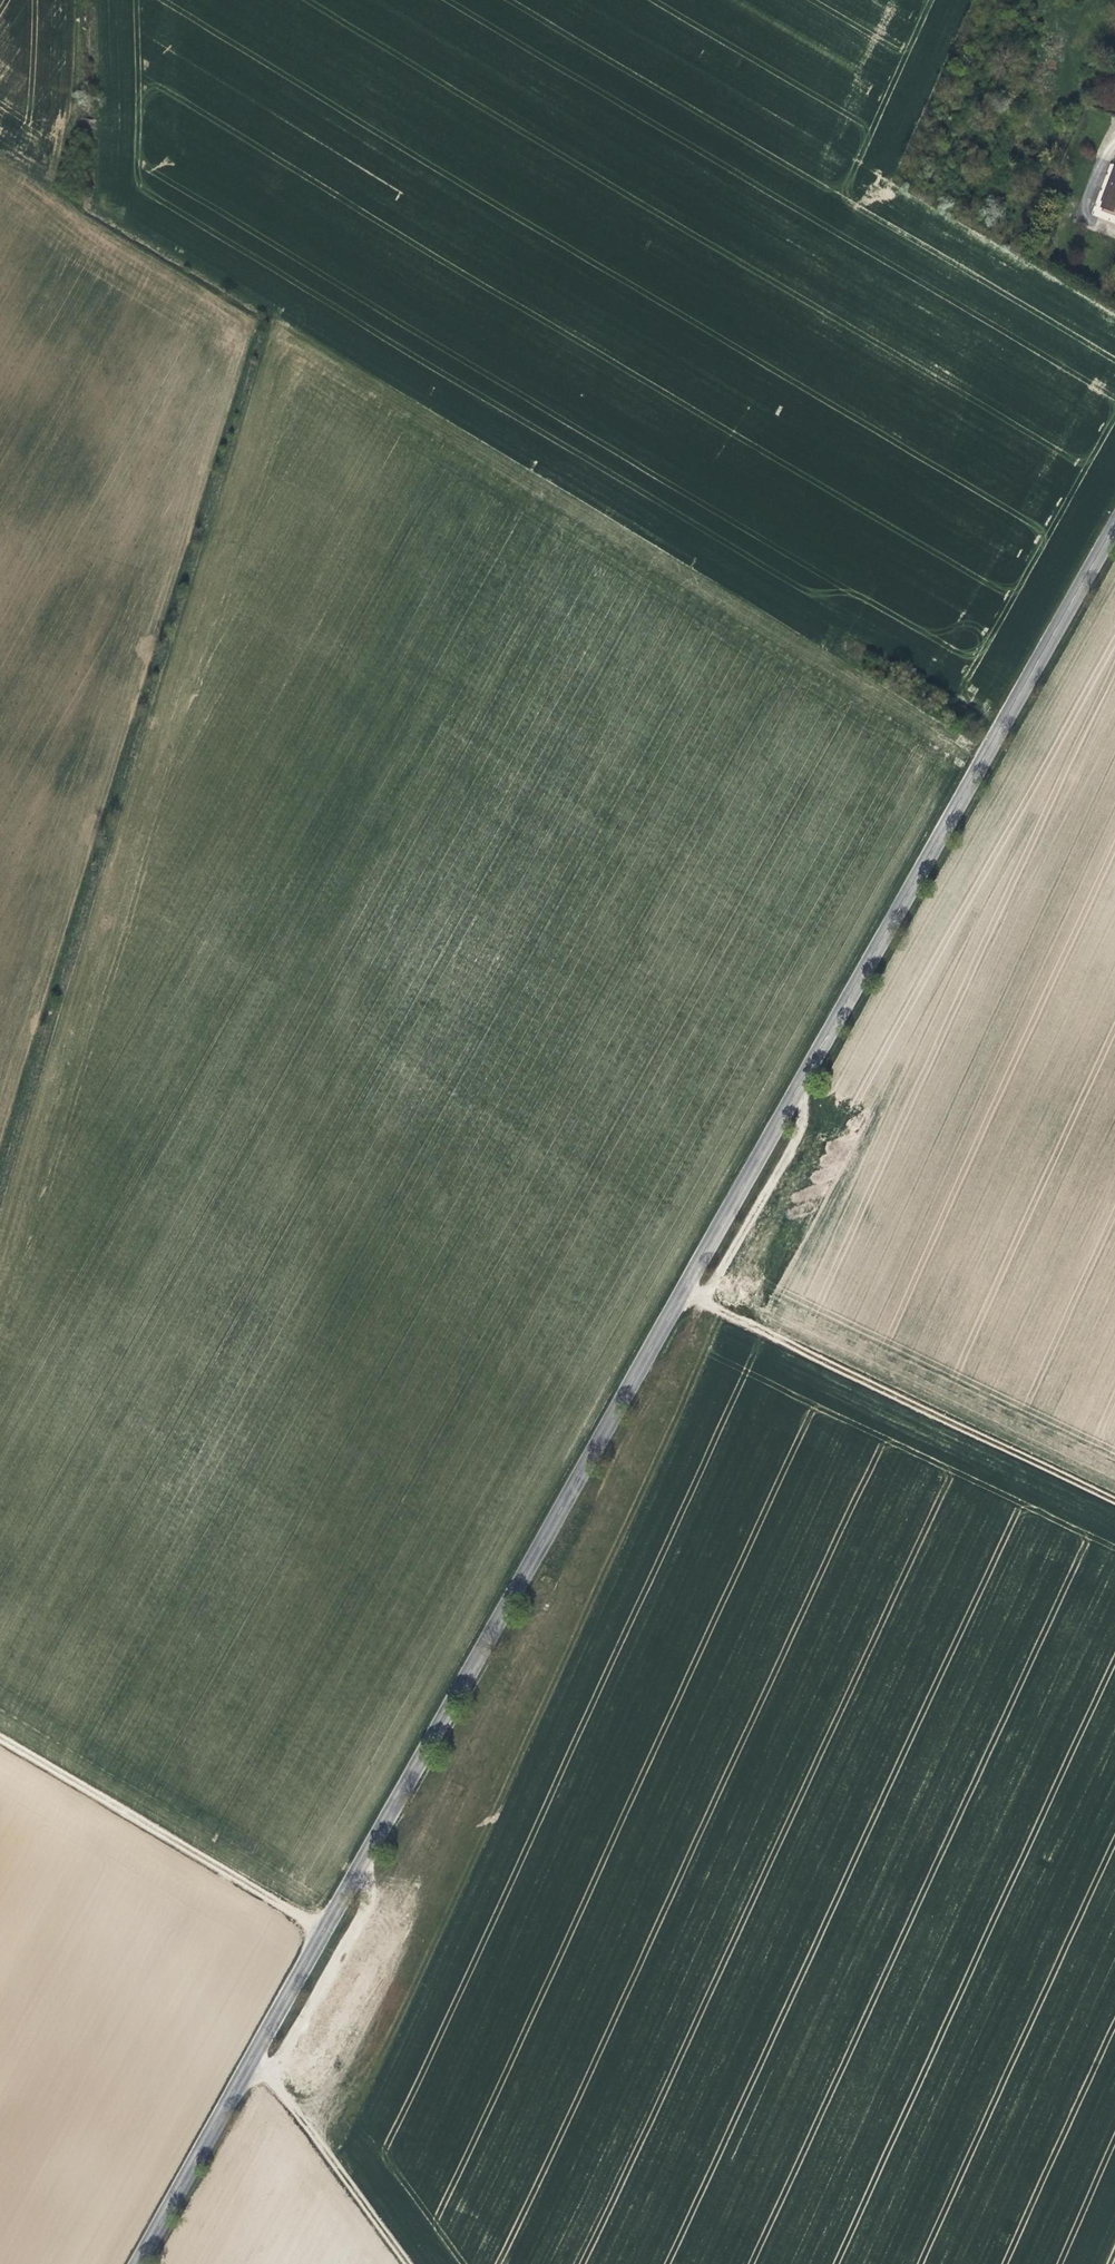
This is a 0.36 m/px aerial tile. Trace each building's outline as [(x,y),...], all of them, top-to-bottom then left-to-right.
[(1114,213),(1114,173),(1102,208),(1114,213)]
